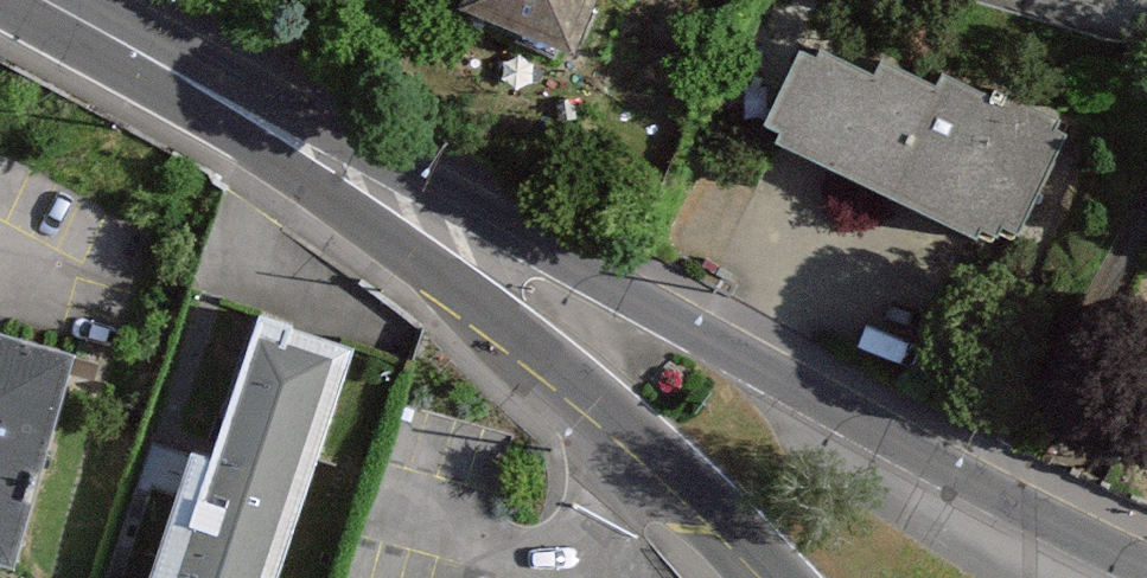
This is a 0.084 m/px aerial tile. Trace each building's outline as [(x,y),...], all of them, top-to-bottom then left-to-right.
[(466,10),(575,55),(598,0),(470,0),(466,10)] [(1077,139),(998,100),(993,109),(946,86),(940,99),(889,73),(882,86),(830,60),(824,73),(806,64),(763,149),(970,253),(1024,251),(1077,139)] [(281,316),(233,468),(215,463),(178,577),(302,577),(376,346),(281,316)] [(0,322),(0,562),(46,574),(109,353),(0,322)] [(46,574),(0,562),(0,577),(45,577),(46,574)]
